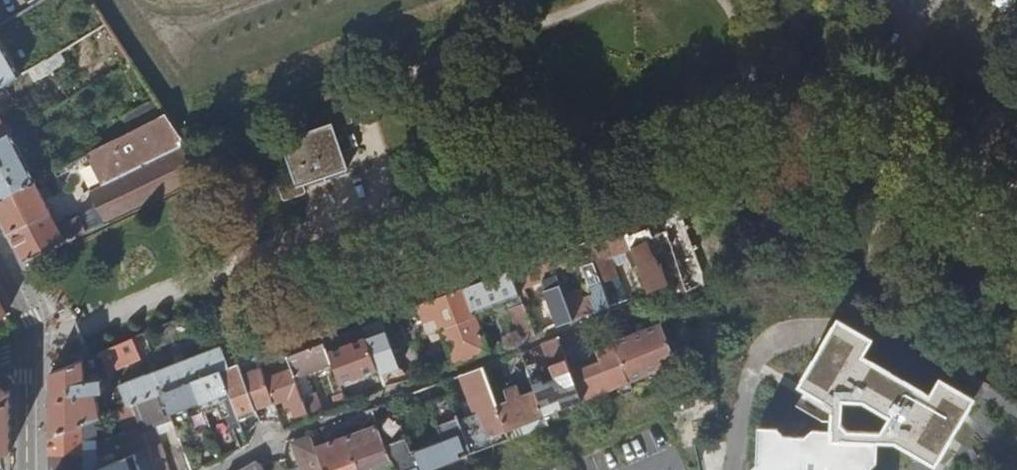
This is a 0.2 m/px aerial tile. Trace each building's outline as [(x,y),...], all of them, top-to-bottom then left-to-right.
[(0,50),(0,86),(16,77),(0,50)] [(315,116),(320,128),(265,149),(273,171),(282,168),(285,175),(267,182),(276,204),(300,195),(298,190),(344,172),(337,153),(346,149),(338,127),(345,124),(339,107),(315,116)] [(179,134),(165,114),(87,153),(85,154),(101,186),(89,192),(105,223),(195,182),(179,134)] [(10,133),(8,134),(0,138),(0,197),(33,181),(34,180),(10,133)] [(33,181),(0,197),(0,217),(4,225),(22,260),(103,224),(98,213),(80,221),(78,218),(56,227),(33,181)] [(701,272),(676,206),(662,211),(620,227),(629,248),(646,291),(664,285),(655,262),(644,245),(641,242),(665,232),(666,237),(685,291),(702,284),(701,272)] [(629,248),(620,227),(583,241),(608,306),(625,300),(609,255),(629,248)] [(641,242),(644,245),(666,237),(665,232),(641,242)] [(583,241),(547,255),(555,276),(584,264),(589,276),(586,277),(597,310),(608,306),(583,241)] [(547,255),(508,270),(516,291),(539,282),(555,326),(572,320),(558,285),(555,276),(547,255)] [(508,270),(462,287),(473,317),(474,318),(479,316),(477,310),(518,294),(516,291),(508,270)] [(558,285),(572,320),(593,312),(589,301),(583,298),(571,303),(564,283),(558,285)] [(429,300),(436,318),(440,329),(473,317),(462,287),(429,300)] [(429,300),(416,305),(423,323),(436,318),(429,300)] [(522,306),(530,328),(543,323),(534,301),(522,306)] [(507,308),(519,340),(527,336),(533,334),(530,328),(522,306),(521,303),(507,308)] [(473,317),(440,329),(453,364),(487,352),(474,318),(473,317)] [(612,343),(628,383),(647,375),(643,365),(650,363),(654,373),(675,364),(658,323),(612,341),(612,343)] [(257,357),(245,324),(230,330),(237,350),(223,356),(220,347),(118,386),(126,407),(133,405),(133,404),(160,394),(191,382),(220,371),(238,364),(257,357)] [(536,396),(544,416),(582,401),(557,337),(542,343),(558,386),(556,387),(556,388),(536,396)] [(364,339),(327,353),(331,362),(339,383),(376,369),(369,351),(364,339)] [(139,359),(132,340),(98,354),(104,368),(105,372),(139,359)] [(323,341),(285,356),(290,369),(292,376),(300,397),(302,402),(306,411),(309,420),(324,414),(317,397),(315,398),(307,376),(319,371),(318,367),(331,362),(327,353),(323,341)] [(611,389),(628,383),(612,343),(596,350),(602,364),(604,369),(610,386),(611,389)] [(98,354),(82,361),(82,382),(96,379),(96,371),(104,368),(98,354)] [(260,366),(257,357),(238,364),(241,375),(260,367),(260,366)] [(82,361),(49,374),(49,407),(49,436),(95,419),(99,418),(92,393),(98,391),(97,384),(101,383),(101,378),(96,379),(82,382),(82,361)] [(241,375),(238,364),(220,371),(224,381),(241,375)] [(598,391),(610,386),(604,369),(602,364),(589,370),(598,391)] [(483,365),(464,373),(472,397),(457,402),(469,436),(464,437),(470,454),(490,446),(487,438),(506,431),(497,405),(483,365)] [(260,367),(241,375),(254,409),(273,402),(264,378),(260,367)] [(290,369),(264,378),(273,402),(273,403),(288,397),(295,415),(306,411),(302,402),(300,397),(292,376),(290,369)] [(224,381),(220,371),(191,382),(200,403),(201,406),(210,403),(216,400),(224,397),(229,395),(224,381)] [(254,409),(241,375),(224,381),(229,395),(237,414),(237,416),(254,409)] [(191,382),(160,394),(170,418),(187,462),(198,457),(193,441),(187,428),(186,428),(182,418),(180,419),(177,412),(200,403),(191,382)] [(9,452),(9,427),(10,391),(0,384),(0,456),(9,452)] [(497,405),(506,431),(544,416),(536,396),(534,391),(521,396),(516,385),(504,389),(508,401),(497,405)] [(133,405),(140,427),(148,451),(152,461),(155,469),(170,469),(154,425),(170,418),(160,394),(133,404),(133,405)] [(237,414),(229,395),(224,397),(231,417),(237,414)] [(375,422),(376,424),(393,469),(430,469),(469,455),(470,454),(464,437),(449,395),(427,403),(441,440),(409,451),(396,414),(375,422)] [(216,400),(210,403),(212,408),(218,406),(216,400)] [(133,405),(126,407),(121,410),(128,431),(140,427),(133,405)] [(373,416),(370,409),(364,412),(366,418),(373,416)] [(248,442),(237,416),(237,414),(231,417),(227,418),(238,448),(248,442)] [(220,446),(235,440),(226,418),(211,424),(220,446)] [(95,419),(49,436),(49,447),(49,461),(96,443),(95,419)] [(376,424),(314,446),(320,462),(323,469),(393,469),(376,424)] [(140,427),(128,431),(133,444),(138,442),(142,453),(148,451),(140,427)] [(211,434),(193,441),(198,457),(202,467),(208,464),(221,458),(211,434)] [(867,441),(756,435),(753,469),(865,469),(867,441)] [(320,462),(314,446),(310,436),(292,443),(296,454),(287,458),(291,469),(300,469),(320,462)] [(49,461),(49,469),(97,469),(96,443),(49,461)] [(430,469),(468,469),(469,455),(430,469)] [(99,469),(139,469),(135,456),(99,469)] [(258,465),(254,460),(237,469),(261,469),(258,465)]
